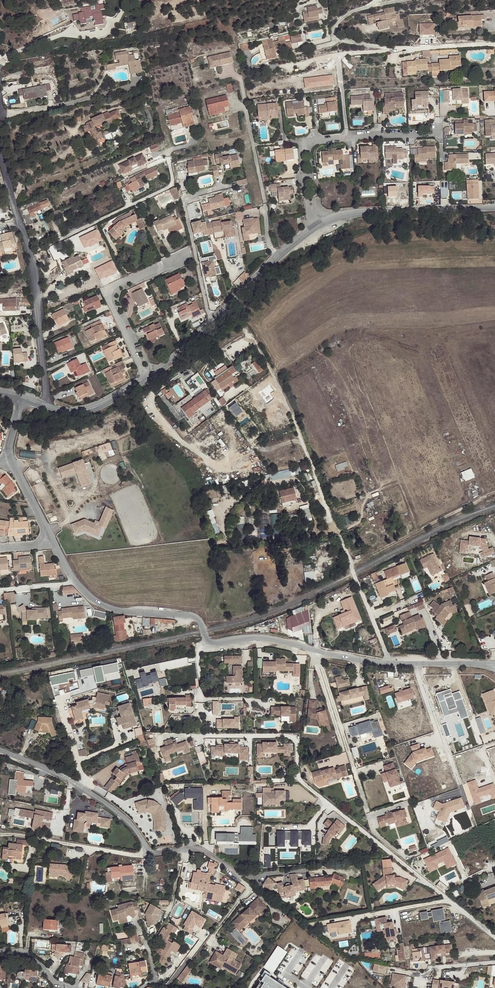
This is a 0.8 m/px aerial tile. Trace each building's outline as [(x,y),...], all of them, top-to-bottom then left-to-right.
[(74,22),(73,22),(79,32),(95,30),(95,26),(99,26),(99,29),(105,28),(107,23),(105,21),(106,17),(105,16),(102,17),(102,13),(101,13),(100,10),(105,10),(104,5),(81,9),(82,13),(77,14),(77,15),(73,15),(74,22)] [(302,12),(303,18),(313,17),(312,15),(318,14),(322,14),(321,8),(317,9),(317,6),(307,8),(307,11),(302,12)] [(368,15),(369,24),(373,23),(373,19),(380,18),(381,17),(383,17),(390,17),(395,16),(396,16),(396,14),(395,8),(390,9),(389,8),(384,9),(384,12),(368,15)] [(455,29),(468,27),(468,25),(472,24),(472,27),(477,27),(477,26),(482,26),(481,19),(485,19),(484,15),(458,17),(458,23),(454,23),(455,29)] [(382,21),(380,21),(377,22),(377,24),(376,24),(377,27),(378,29),(387,28),(387,26),(387,24),(392,23),(392,21),(397,21),(396,16),(395,16),(390,17),(383,17),(381,17),(382,21)] [(433,25),(418,26),(419,40),(433,40),(433,25)] [(293,44),(303,41),(301,34),(291,36),(293,44)] [(274,41),(264,43),(265,52),(278,51),(278,49),(286,48),(284,39),(274,40),(274,41)] [(119,59),(120,62),(120,64),(129,62),(129,64),(131,72),(138,70),(142,69),(140,59),(136,60),(134,54),(130,55),(129,54),(129,53),(128,53),(127,53),(126,51),(115,53),(116,60),(119,59)] [(222,65),(233,63),(230,52),(208,57),(210,66),(221,63),(222,65)] [(407,62),(407,73),(416,72),(416,70),(427,70),(427,72),(451,70),(450,67),(461,67),(460,56),(450,57),(450,60),(439,61),(439,64),(427,64),(427,59),(415,60),(415,61),(407,62)] [(117,68),(116,67),(115,63),(115,61),(114,61),(114,63),(105,65),(105,67),(108,66),(108,70),(117,68)] [(332,76),(304,79),(305,88),(333,85),(332,76)] [(39,87),(34,87),(36,98),(48,96),(47,92),(51,91),(50,84),(46,85),(46,87),(39,88),(39,87)] [(36,98),(34,87),(29,88),(30,89),(22,91),(22,89),(18,90),(19,97),(23,96),(24,100),(36,98)] [(454,90),(455,101),(464,101),(463,103),(463,104),(471,104),(470,93),(467,93),(467,90),(454,90)] [(494,102),(494,90),(494,92),(484,92),(484,102),(494,102)] [(412,101),(412,107),(417,107),(421,107),(421,105),(424,105),(424,107),(424,108),(428,108),(428,96),(429,97),(429,92),(415,92),(415,101),(412,101)] [(351,106),(362,105),(362,103),(363,103),(363,105),(363,107),(367,107),(367,111),(374,111),(374,101),(372,100),(371,100),(370,94),(363,95),(363,96),(351,97),(351,106)] [(393,100),(393,98),(393,94),(385,94),(385,99),(385,104),(385,106),(383,108),(383,115),(400,114),(399,107),(404,107),(404,97),(394,98),(394,99),(393,100)] [(206,101),(209,113),(216,111),(217,113),(224,111),(224,108),(229,107),(226,96),(206,101)] [(285,103),(287,115),(294,114),(294,112),(297,112),(297,114),(297,116),(305,115),(305,117),(309,117),(308,107),(304,108),(304,103),(293,105),(292,102),(285,103)] [(327,105),(325,105),(318,106),(319,113),(337,111),(336,102),(327,103),(327,105)] [(276,104),(257,106),(258,118),(270,117),(271,120),(278,119),(276,104)] [(177,107),(166,111),(170,126),(182,123),(182,124),(193,121),(189,107),(178,110),(177,107)] [(87,123),(83,124),(85,130),(90,128),(92,137),(96,136),(99,146),(107,144),(105,136),(102,137),(101,131),(97,132),(96,129),(94,130),(93,124),(106,120),(112,119),(113,121),(117,120),(116,118),(121,117),(119,111),(111,114),(104,116),(104,114),(92,117),(93,119),(86,121),(87,123)] [(107,125),(113,123),(113,121),(112,119),(106,120),(93,124),(94,130),(96,129),(95,126),(106,123),(107,125)] [(494,124),(494,120),(485,120),(486,137),(492,136),(492,133),(494,133),(494,126),(493,126),(493,124),(494,124)] [(455,134),(461,134),(461,132),(473,132),(473,123),(455,123),(455,134)] [(109,141),(122,135),(119,129),(106,135),(109,141)] [(370,146),(360,146),(360,155),(357,155),(357,162),(362,162),(362,159),(368,158),(368,160),(374,159),(374,156),(378,156),(377,144),(372,144),(372,146),(372,148),(370,148),(370,146)] [(426,158),(436,157),(435,146),(426,147),(426,148),(418,148),(418,154),(415,155),(415,162),(419,162),(419,160),(427,159),(426,158)] [(407,158),(407,150),(403,150),(403,149),(400,149),(396,149),(396,147),(385,147),(386,159),(393,159),(393,163),(396,163),(396,160),(403,160),(403,159),(407,158)] [(333,151),(333,148),(327,148),(327,151),(322,151),(322,162),(328,161),(328,156),(333,156),(333,159),(342,159),(345,158),(346,168),(350,168),(349,154),(345,154),(345,152),(342,150),(335,150),(333,151)] [(275,152),(276,161),(286,160),(286,161),(294,160),(293,149),(275,152)] [(221,154),(214,155),(216,164),(221,163),(221,164),(224,163),(225,165),(230,164),(231,168),(240,166),(237,154),(222,158),(221,154)] [(485,154),(485,165),(486,165),(494,165),(494,154),(485,154)] [(138,167),(146,163),(142,155),(119,166),(123,174),(133,170),(132,167),(137,164),(138,167)] [(473,156),(453,156),(453,163),(448,163),(448,171),(459,172),(459,165),(472,166),(473,156)] [(202,161),(202,159),(187,162),(188,165),(186,165),(187,171),(195,169),(196,173),(205,171),(204,166),(207,165),(206,160),(202,161)] [(132,183),(126,186),(128,192),(131,190),(132,193),(144,186),(140,179),(141,178),(143,177),(145,176),(148,175),(156,172),(154,167),(144,171),(144,173),(130,180),(132,183)] [(479,180),(467,181),(468,200),(480,199),(479,180)] [(284,191),(284,189),(281,189),(281,185),(271,186),(272,193),(278,193),(279,198),(284,198),(285,201),(290,201),(289,196),(294,195),(293,188),(286,189),(286,191),(284,191)] [(176,186),(170,189),(174,199),(179,197),(176,186)] [(434,186),(418,187),(418,197),(427,197),(427,195),(430,195),(430,193),(434,193),(434,186)] [(394,189),(387,190),(388,204),(392,204),(391,196),(395,196),(394,189)] [(223,195),(209,199),(211,210),(225,207),(223,195)] [(30,214),(42,209),(40,204),(38,200),(26,205),(30,214)] [(40,204),(42,209),(50,206),(48,201),(40,204)] [(108,232),(113,238),(121,231),(122,233),(126,230),(124,228),(137,221),(134,215),(131,217),(124,220),(122,216),(119,218),(117,219),(112,223),(115,226),(108,232)] [(159,223),(155,225),(158,232),(163,230),(163,231),(176,225),(171,215),(159,221),(159,223)] [(242,232),(244,242),(249,241),(248,236),(252,235),(252,234),(256,233),(256,231),(259,230),(258,220),(253,221),(253,219),(243,221),(244,229),(244,231),(242,232)] [(212,224),(206,224),(209,233),(210,236),(214,235),(214,234),(222,233),(222,231),(224,231),(224,233),(225,239),(235,238),(234,231),(232,231),(231,223),(221,224),(221,221),(212,223),(212,224)] [(201,222),(192,224),(194,235),(203,233),(204,236),(208,236),(205,223),(201,224),(201,222)] [(96,230),(80,238),(84,246),(88,244),(90,247),(97,244),(97,243),(101,240),(96,230)] [(121,231),(113,238),(115,240),(123,234),(122,233),(121,231)] [(11,233),(0,235),(0,236),(2,243),(0,243),(0,253),(4,252),(5,254),(12,252),(11,250),(16,249),(13,237),(12,238),(11,233)] [(66,274),(72,271),(78,269),(79,269),(80,269),(81,269),(82,268),(82,267),(82,266),(80,262),(80,260),(78,256),(73,259),(73,257),(61,263),(64,268),(66,274)] [(202,264),(205,278),(216,276),(213,261),(217,261),(216,257),(208,258),(209,262),(202,264)] [(112,261),(95,270),(99,277),(104,274),(106,278),(113,275),(112,274),(117,271),(112,261)] [(165,281),(170,292),(180,287),(181,289),(186,287),(179,274),(165,281)] [(245,276),(244,274),(238,280),(242,285),(246,282),(245,279),(245,276)] [(142,289),(140,285),(129,291),(131,295),(142,289)] [(131,295),(133,299),(135,299),(136,302),(139,308),(148,303),(142,289),(131,295)] [(97,296),(83,302),(85,306),(83,308),(85,313),(87,312),(86,310),(91,308),(92,310),(101,306),(97,296)] [(0,299),(0,311),(19,311),(19,306),(27,307),(27,305),(31,306),(30,299),(25,300),(26,298),(19,298),(10,299),(0,299)] [(179,313),(181,318),(191,314),(192,316),(194,319),(202,315),(197,303),(188,307),(187,304),(178,309),(180,313),(179,313)] [(64,310),(53,315),(58,326),(69,321),(64,310)] [(101,320),(84,328),(91,342),(96,340),(96,339),(98,338),(103,335),(101,329),(104,328),(101,320)] [(148,334),(150,339),(159,335),(159,337),(164,335),(159,324),(155,326),(154,324),(143,329),(145,333),(149,331),(150,334),(148,334)] [(68,338),(54,343),(57,352),(61,351),(61,352),(72,348),(68,338)] [(109,362),(115,359),(114,358),(122,355),(119,349),(118,350),(117,348),(116,345),(118,344),(116,340),(108,344),(110,347),(103,351),(109,362)] [(21,349),(12,350),(13,360),(22,359),(23,361),(28,361),(27,353),(22,353),(21,349)] [(71,372),(75,371),(77,370),(80,376),(81,376),(90,372),(86,363),(80,366),(77,359),(67,363),(71,372)] [(122,361),(104,370),(111,384),(116,382),(116,381),(123,377),(121,374),(120,371),(123,369),(126,368),(122,361)] [(259,374),(264,371),(257,361),(252,364),(259,374)] [(221,389),(234,380),(231,375),(235,372),(232,366),(227,369),(228,371),(215,380),(211,383),(217,392),(221,389)] [(228,371),(227,369),(213,378),(215,380),(228,371)] [(238,380),(234,380),(221,389),(222,390),(229,386),(231,384),(238,380)] [(78,398),(79,397),(87,393),(89,395),(93,393),(88,382),(75,388),(77,393),(76,393),(78,398)] [(209,402),(215,398),(208,389),(194,400),(200,409),(203,413),(212,406),(209,402)] [(191,394),(179,403),(182,407),(194,399),(191,394)] [(222,398),(218,401),(222,406),(226,403),(222,398)] [(200,409),(194,400),(181,409),(193,426),(199,421),(193,413),(200,409)] [(111,442),(82,451),(84,456),(98,451),(99,454),(106,452),(108,457),(115,455),(111,442)] [(36,458),(36,451),(21,450),(21,457),(36,458)] [(82,460),(57,468),(61,480),(76,475),(81,488),(90,485),(82,460)] [(338,471),(349,468),(347,461),(336,464),(338,471)] [(272,474),(273,480),(302,473),(300,467),(272,474)] [(466,481),(476,477),(472,468),(462,472),(466,481)] [(2,484),(3,483),(6,486),(2,489),(8,496),(15,491),(13,488),(10,483),(12,482),(6,475),(3,477),(0,473),(0,482),(2,484)] [(294,488),(279,492),(283,507),(298,503),(294,488)] [(309,504),(301,506),(304,521),(312,519),(309,504)] [(84,520),(71,525),(76,539),(85,536),(101,542),(113,512),(104,508),(97,525),(84,520)] [(208,512),(218,533),(222,531),(211,510),(208,512)] [(8,533),(8,536),(15,535),(15,533),(20,533),(29,532),(29,522),(13,522),(13,518),(10,518),(9,521),(8,533)] [(8,533),(9,521),(0,520),(0,534),(1,535),(2,535),(3,535),(4,534),(4,533),(8,533)] [(481,560),(494,554),(492,547),(488,550),(485,544),(486,540),(469,538),(469,541),(461,540),(459,553),(466,554),(467,546),(481,548),(482,552),(479,553),(481,560)] [(434,557),(436,556),(435,553),(421,559),(424,566),(427,564),(428,566),(432,575),(440,571),(434,557)] [(19,561),(13,561),(14,570),(31,569),(30,556),(18,558),(19,561)] [(49,576),(57,575),(57,569),(54,569),(54,564),(45,564),(44,556),(39,557),(41,576),(49,576)] [(0,572),(1,573),(8,572),(8,569),(9,569),(8,558),(0,559),(0,572)] [(387,579),(386,579),(393,591),(395,590),(393,585),(395,584),(392,577),(400,574),(400,576),(409,573),(406,564),(384,572),(387,579)] [(314,579),(314,571),(305,571),(306,580),(314,579)] [(448,573),(443,575),(446,582),(451,580),(448,573)] [(493,573),(485,576),(488,582),(492,594),(494,593),(494,579),(493,573)] [(393,591),(386,579),(375,583),(381,598),(389,595),(388,593),(393,591)] [(484,583),(489,595),(492,594),(488,582),(484,583)] [(15,592),(7,593),(8,601),(9,603),(16,603),(15,592)] [(338,629),(360,619),(351,597),(340,601),(345,613),(334,618),(338,629)] [(430,610),(433,613),(437,615),(435,617),(434,619),(438,623),(441,619),(442,620),(443,620),(447,615),(445,614),(447,611),(450,610),(451,614),(457,612),(454,605),(452,605),(450,601),(441,604),(439,605),(433,600),(428,605),(432,608),(430,610)] [(410,610),(418,607),(419,610),(426,607),(423,601),(408,607),(410,610)] [(47,608),(36,608),(37,611),(33,611),(27,611),(24,605),(20,607),(22,612),(22,616),(27,616),(27,620),(28,620),(37,620),(37,618),(48,618),(47,608)] [(86,618),(84,607),(76,608),(77,610),(73,610),(73,608),(62,609),(62,612),(58,612),(59,621),(63,621),(63,619),(74,617),(74,620),(86,618)] [(96,610),(94,616),(106,619),(108,613),(96,610)] [(309,610),(286,619),(287,629),(293,633),(311,627),(309,610)] [(402,626),(398,628),(400,634),(404,632),(405,634),(412,632),(411,631),(411,629),(414,628),(414,630),(424,626),(422,619),(419,620),(418,616),(411,619),(409,613),(398,617),(402,626)] [(115,643),(126,641),(125,640),(125,636),(124,631),(125,631),(123,623),(121,623),(120,617),(113,618),(117,637),(114,637),(115,643)] [(386,636),(395,632),(392,626),(383,630),(386,636)] [(159,662),(160,670),(189,666),(188,658),(159,662)] [(276,662),(263,662),(263,672),(276,672),(276,671),(293,672),(293,678),(300,678),(300,665),(286,664),(286,659),(276,659),(276,662)] [(117,663),(80,671),(81,679),(95,676),(96,683),(105,682),(103,675),(119,672),(117,663)] [(234,666),(234,676),(227,676),(227,683),(243,683),(243,666),(234,666)] [(141,677),(135,679),(137,688),(149,684),(149,683),(160,680),(157,669),(145,673),(144,670),(139,672),(141,677)] [(73,679),(72,672),(49,677),(51,683),(73,679)] [(350,684),(348,678),(342,679),(341,675),(335,677),(337,687),(350,684)] [(167,678),(160,679),(161,687),(168,685),(167,678)] [(393,691),(391,684),(381,688),(383,694),(393,691)] [(364,695),(362,686),(348,690),(349,692),(345,693),(344,691),(339,692),(339,695),(335,696),(336,701),(341,700),(341,701),(364,695)] [(411,689),(393,695),(396,705),(415,698),(411,689)] [(443,691),(436,694),(442,712),(457,707),(460,713),(467,711),(460,691),(452,694),(451,692),(444,694),(443,691)] [(483,695),(490,715),(494,714),(494,696),(493,691),(483,695)] [(98,699),(96,698),(95,700),(92,700),(90,700),(88,700),(88,699),(76,703),(77,706),(71,707),(75,721),(83,718),(81,710),(90,707),(96,708),(103,710),(105,702),(108,703),(110,696),(99,693),(98,699)] [(178,709),(184,709),(186,709),(186,707),(192,707),(192,695),(186,695),(186,698),(169,699),(169,709),(169,710),(170,710),(171,711),(172,711),(173,711),(174,710),(175,709),(175,708),(175,707),(178,707),(178,709)] [(148,703),(152,703),(152,699),(143,700),(144,707),(148,706),(148,703)] [(317,710),(318,700),(310,699),(308,717),(316,717),(316,715),(318,715),(321,724),(322,724),(323,727),(324,727),(327,726),(329,732),(332,731),(326,711),(317,710)] [(129,728),(136,725),(130,703),(118,707),(121,717),(120,717),(122,725),(127,723),(129,728)] [(296,722),(296,708),(286,708),(286,709),(284,709),(284,708),(271,707),(271,716),(281,716),(281,717),(289,717),(289,722),(296,722)] [(316,717),(308,717),(308,718),(318,719),(321,728),(323,727),(322,724),(321,724),(318,715),(316,715),(316,717)] [(482,717),(477,718),(482,733),(487,731),(482,717)] [(234,720),(216,720),(216,728),(239,729),(239,718),(234,718),(234,720)] [(453,720),(458,737),(465,734),(460,718),(453,720)] [(50,734),(57,735),(53,724),(52,719),(39,720),(39,724),(35,731),(45,733),(50,732),(50,734)] [(379,720),(349,730),(352,739),(372,733),(374,740),(384,737),(379,720)] [(148,751),(145,740),(139,741),(142,752),(148,751)] [(186,742),(177,744),(174,746),(174,744),(173,744),(165,747),(161,749),(165,762),(170,761),(168,755),(176,752),(176,753),(184,750),(185,754),(190,753),(186,742)] [(257,744),(257,753),(263,753),(277,753),(277,747),(277,743),(263,743),(263,744),(257,744)] [(413,752),(406,763),(412,766),(416,760),(433,755),(431,749),(421,752),(418,744),(411,746),(413,752)] [(239,745),(225,745),(225,747),(224,753),(239,754),(239,747),(239,745)] [(224,753),(225,747),(211,747),(211,755),(224,756),(224,753)] [(248,748),(239,747),(239,754),(239,760),(247,761),(248,748)] [(204,751),(198,753),(201,762),(207,761),(204,751)] [(117,769),(113,774),(117,777),(114,780),(117,783),(120,780),(126,773),(129,772),(130,774),(139,771),(137,765),(137,763),(140,763),(138,754),(125,758),(126,761),(127,760),(128,764),(127,764),(127,766),(123,768),(122,769),(120,771),(117,769)] [(391,787),(400,784),(393,763),(384,766),(386,773),(391,787)] [(349,775),(345,766),(339,768),(339,769),(335,770),(334,768),(324,771),(325,772),(322,773),(322,772),(322,770),(312,773),(315,782),(326,779),(336,776),(337,779),(349,775)] [(128,775),(130,774),(129,772),(126,773),(120,780),(117,783),(119,784),(128,775)] [(27,787),(34,787),(34,782),(25,781),(26,775),(18,774),(18,780),(11,780),(9,794),(17,795),(17,792),(26,793),(27,789),(27,787)] [(112,793),(119,784),(117,783),(112,779),(105,787),(112,793)] [(468,783),(475,805),(481,803),(479,796),(490,792),(492,798),(494,797),(494,790),(493,784),(478,789),(475,781),(468,783)] [(204,789),(185,788),(184,799),(197,799),(197,801),(195,801),(194,811),(203,811),(204,789)] [(233,802),(228,802),(227,802),(227,800),(228,800),(228,796),(231,796),(231,791),(222,791),(222,798),(212,798),(212,804),(212,808),(220,808),(220,811),(229,811),(229,809),(242,809),(242,800),(233,799),(233,802)] [(272,793),(263,793),(263,803),(275,803),(275,801),(280,801),(285,800),(285,791),(275,791),(275,793),(272,793)] [(171,801),(175,806),(184,799),(180,793),(171,801)] [(440,812),(437,818),(446,823),(451,812),(465,808),(461,798),(443,804),(437,802),(433,809),(440,812)] [(148,801),(134,804),(138,815),(146,813),(152,816),(153,822),(153,829),(166,830),(166,821),(161,807),(148,801)] [(52,821),(53,813),(35,810),(35,813),(21,810),(19,817),(34,819),(32,829),(41,831),(43,819),(52,821)] [(386,815),(389,823),(397,820),(399,825),(403,824),(403,825),(408,824),(406,817),(404,818),(402,811),(397,812),(394,813),(393,812),(386,815)] [(98,819),(99,814),(86,812),(85,814),(83,814),(82,816),(81,818),(78,817),(78,820),(75,820),(73,831),(83,833),(85,824),(82,821),(85,819),(87,822),(97,824),(98,819)] [(381,828),(387,826),(384,817),(378,819),(381,828)] [(102,818),(102,819),(101,824),(101,826),(110,828),(111,820),(102,818)] [(328,833),(323,838),(323,845),(329,845),(330,840),(333,836),(334,837),(344,825),(337,819),(334,824),(328,819),(323,825),(329,830),(330,831),(329,833),(328,832),(328,833)] [(334,837),(336,838),(346,826),(344,825),(334,837)] [(241,834),(218,834),(218,842),(254,843),(254,834),(251,834),(251,827),(241,827),(241,834)] [(298,831),(278,831),(278,847),(284,847),(284,840),(291,839),(291,847),(298,846),(298,831)] [(311,831),(302,831),(303,844),(311,844),(311,831)] [(439,841),(441,845),(450,841),(448,836),(439,841)] [(28,846),(29,841),(17,839),(17,844),(9,843),(8,848),(4,848),(2,859),(7,859),(8,856),(15,857),(15,859),(21,859),(23,845),(28,846)] [(449,847),(424,859),(428,868),(445,860),(448,867),(456,863),(449,847)] [(58,875),(59,875),(61,875),(69,880),(75,872),(65,865),(62,864),(62,866),(60,866),(60,864),(49,863),(49,873),(53,874),(53,872),(58,872),(58,875)] [(131,880),(134,879),(133,866),(107,868),(108,872),(105,873),(106,882),(112,881),(112,878),(121,877),(121,881),(131,880)] [(392,876),(391,868),(383,869),(384,877),(376,882),(380,889),(386,885),(394,884),(394,887),(403,890),(407,882),(400,878),(394,879),(392,879),(392,876)] [(189,888),(207,892),(209,884),(211,876),(207,875),(194,872),(194,873),(193,879),(192,883),(190,882),(189,888)] [(292,883),(298,881),(296,874),(290,874),(292,883)] [(310,878),(311,889),(317,888),(317,887),(330,886),(331,885),(340,888),(343,882),(338,880),(340,876),(334,874),(333,878),(327,878),(327,877),(310,878)] [(300,891),(306,889),(303,880),(292,883),(293,885),(291,886),(291,885),(290,885),(290,884),(286,886),(286,887),(284,888),(283,883),(277,885),(268,878),(263,886),(270,891),(272,889),(275,890),(279,890),(280,894),(285,892),(286,897),(295,895),(294,892),(300,890),(300,891)] [(441,882),(437,886),(444,891),(447,887),(441,882)] [(239,883),(236,888),(243,892),(246,886),(239,883)] [(207,892),(207,894),(213,895),(212,900),(222,903),(226,886),(219,885),(218,888),(216,887),(216,885),(209,884),(207,892)] [(477,892),(483,908),(490,905),(488,901),(494,898),(494,888),(492,889),(489,890),(485,892),(484,890),(477,892)] [(264,906),(257,899),(250,905),(251,906),(247,909),(231,924),(238,932),(241,929),(240,928),(264,906)] [(140,910),(138,903),(136,903),(132,902),(118,906),(119,909),(111,911),(114,921),(119,920),(119,921),(127,919),(127,916),(129,915),(132,917),(136,916),(135,911),(140,910)] [(145,914),(149,927),(158,924),(157,920),(155,916),(159,909),(151,905),(145,914)] [(240,928),(241,929),(265,908),(264,906),(240,928)] [(445,911),(423,914),(424,919),(435,917),(436,921),(441,920),(443,933),(453,932),(451,921),(447,922),(445,911)] [(206,921),(193,912),(182,928),(190,934),(196,925),(201,928),(206,921)] [(0,925),(8,924),(7,921),(7,917),(8,917),(7,913),(0,914),(0,925)] [(388,918),(377,920),(378,926),(386,925),(387,931),(389,944),(398,942),(395,923),(389,924),(388,918)] [(44,929),(57,930),(58,921),(44,920),(44,929)] [(350,920),(326,924),(328,933),(338,931),(338,935),(352,933),(350,920)] [(160,954),(168,959),(171,954),(169,953),(171,951),(174,953),(175,950),(177,951),(179,947),(178,946),(179,943),(174,941),(173,943),(167,940),(171,934),(172,935),(177,928),(170,923),(167,929),(165,927),(160,935),(163,938),(162,939),(161,941),(164,943),(165,942),(168,944),(164,949),(163,949),(160,954)] [(138,942),(138,936),(138,934),(134,935),(130,935),(130,938),(134,938),(135,942),(138,942)] [(432,951),(433,959),(439,958),(439,953),(454,950),(452,943),(443,944),(431,946),(432,951)] [(76,949),(71,947),(66,945),(64,955),(70,956),(69,962),(71,962),(70,965),(68,965),(67,965),(65,972),(77,975),(78,969),(82,969),(84,959),(83,959),(84,954),(75,952),(76,949)] [(274,973),(289,952),(279,945),(265,966),(274,973)] [(431,946),(416,948),(413,949),(415,961),(426,960),(425,952),(432,951),(431,946)] [(236,953),(229,949),(225,957),(223,956),(216,952),(210,962),(220,968),(221,966),(235,974),(241,964),(234,960),(232,959),(236,953)] [(141,977),(147,976),(145,961),(127,964),(129,974),(140,972),(141,977)] [(373,972),(385,974),(386,967),(375,965),(373,972)] [(30,981),(36,982),(38,971),(25,970),(25,972),(21,971),(19,971),(19,972),(18,973),(17,974),(17,975),(17,976),(17,977),(18,978),(19,979),(21,979),(22,979),(23,978),(24,978),(30,979),(30,981)] [(117,972),(114,987),(119,987),(120,987),(120,986),(128,987),(124,975),(117,972)] [(80,981),(89,983),(91,974),(87,973),(80,981)] [(97,984),(110,987),(112,976),(99,974),(97,984)] [(404,987),(406,976),(393,974),(391,985),(404,987)] [(257,987),(283,987),(266,976),(257,987)]
